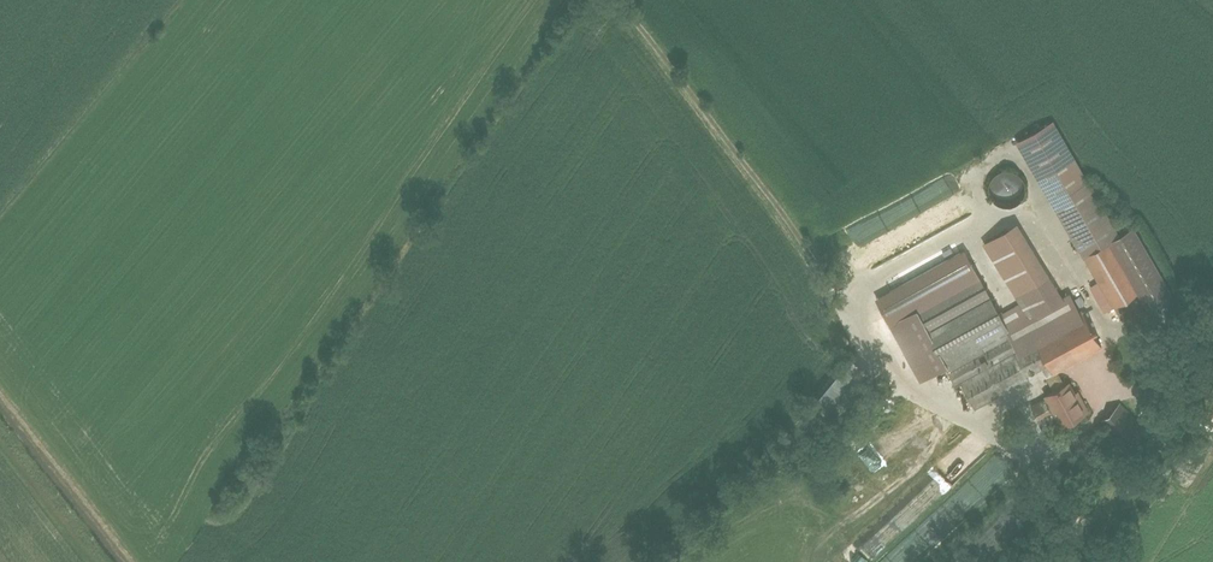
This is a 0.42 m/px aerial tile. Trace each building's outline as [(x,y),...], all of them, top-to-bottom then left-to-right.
[(1117,228),(1055,118),(1018,139),(1109,302),(1135,288),(1143,304),(1170,289),(1132,220),(1117,228)] [(1022,175),(1018,168),(1013,165),(1005,163),(998,165),(992,169),(989,174),(988,182),(990,190),(993,194),(999,198),(1006,199),(1012,197),(1019,193),(1022,188),(1023,180),(1022,175)] [(1052,275),(1020,221),(985,242),(1017,295),(1052,275)] [(1052,275),(1017,295),(1021,303),(1003,313),(967,245),(873,296),(920,381),(949,366),(958,382),(962,380),(977,407),(1030,377),(1028,374),(1051,361),(1057,372),(1105,345),(1072,292),(1065,296),(1052,275)] [(844,362),(816,399),(821,403),(823,399),(838,410),(860,381),(847,372),(850,367),(844,362)] [(1073,385),(1067,374),(1041,388),(1058,421),(1089,405),(1077,383),(1073,385)] [(1118,394),(1098,413),(1120,436),(1140,416),(1118,394)]
